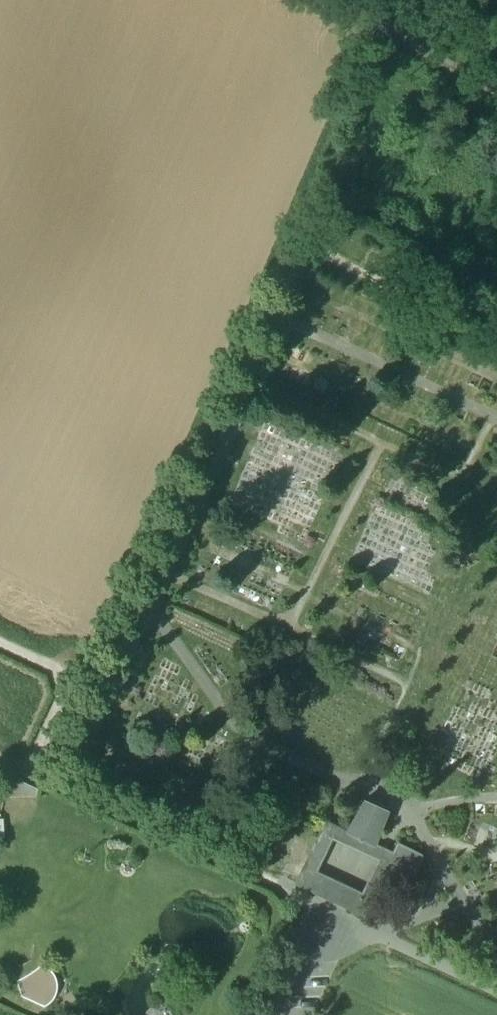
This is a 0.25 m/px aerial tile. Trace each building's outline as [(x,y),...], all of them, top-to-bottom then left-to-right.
[(391,811),(363,799),(346,836),(374,848),(391,811)] [(324,877),(304,868),(297,883),(317,892),(324,877)] [(372,900),(352,891),(345,905),(365,915),(372,900)]
